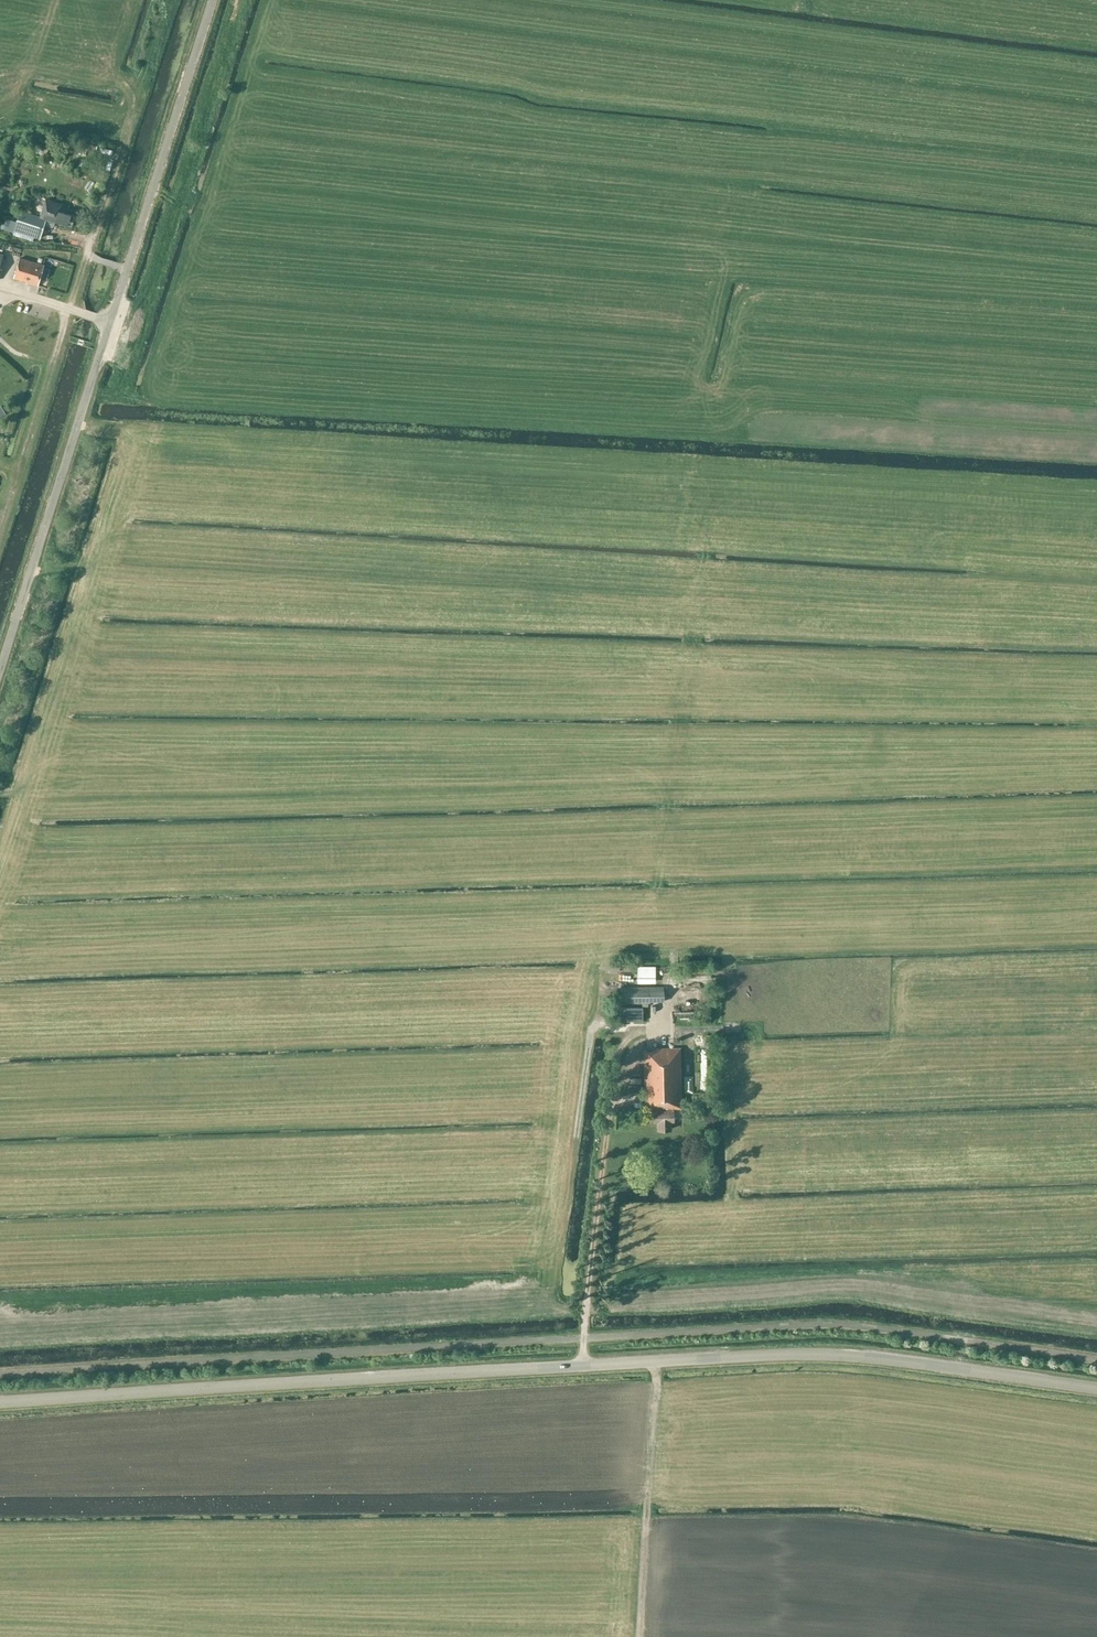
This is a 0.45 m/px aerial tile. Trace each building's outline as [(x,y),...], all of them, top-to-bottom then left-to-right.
[(71,226),(74,215),(59,210),(61,205),(45,199),(39,218),(54,223),(55,221),(71,226)] [(23,226),(38,231),(41,222),(26,217),(23,226)] [(13,278),(37,285),(43,265),(19,258),(13,278)] [(620,988),(620,1004),(648,1003),(648,1002),(664,1002),(664,987),(620,988)] [(620,1021),(643,1021),(643,1008),(620,1008),(620,1021)] [(658,1130),(670,1129),(670,1122),(674,1122),(673,1108),(682,1107),(681,1048),(644,1051),(645,1109),(654,1108),(654,1122),(658,1122),(658,1130)] [(627,1085),(627,1093),(641,1093),(641,1085),(627,1085)]
